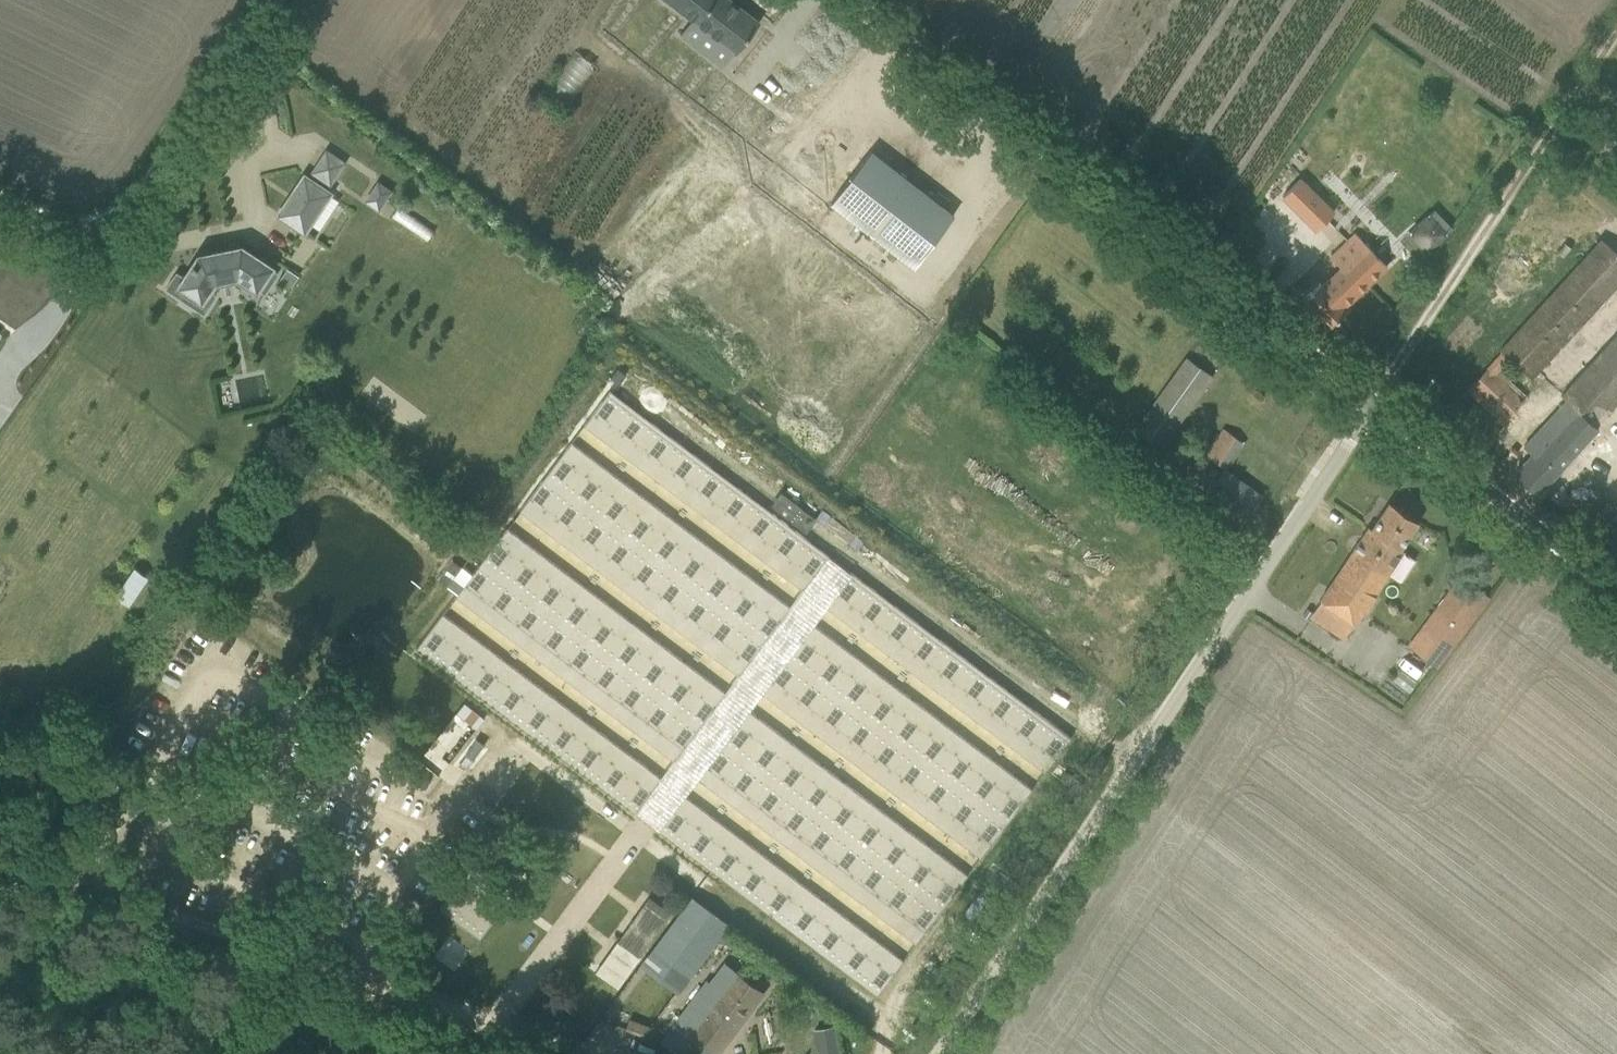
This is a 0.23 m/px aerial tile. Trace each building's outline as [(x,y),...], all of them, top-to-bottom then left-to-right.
[(736,53),(760,22),(732,0),(668,0),(736,53)] [(761,126),(841,81),(816,37),(761,68),(767,78),(742,92),(761,126)] [(553,88),(575,100),(597,61),(575,49),(553,88)] [(820,183),(840,165),(823,146),(802,164),(820,183)] [(871,151),(831,202),(914,267),(954,215),(871,151)] [(304,229),(328,193),(305,178),(281,214),(304,229)] [(1317,229),(1334,212),(1300,178),(1283,196),(1317,229)] [(368,202),(386,207),(393,185),(374,180),(368,202)] [(1410,231),(1431,252),(1456,226),(1435,206),(1410,231)] [(1386,265),(1356,233),(1333,255),(1344,266),(1323,286),(1320,283),(1303,299),(1329,327),(1347,310),(1343,306),(1386,265)] [(1504,422),(1506,420),(1529,398),(1500,369),(1511,357),(1533,378),(1616,288),(1616,253),(1602,240),(1500,350),(1502,352),(1467,389),(1504,422)] [(268,283),(277,271),(241,248),(226,251),(225,249),(215,251),(215,253),(200,256),(194,264),(193,263),(191,266),(193,267),(186,277),(177,271),(166,288),(182,298),(188,289),(201,298),(213,280),(238,275),(256,287),(262,279),(268,283)] [(1568,399),(1530,441),(1525,446),(1532,454),(1515,473),(1538,494),(1553,478),(1607,416),(1603,412),(1616,397),(1616,334),(1563,394),(1568,399)] [(1186,355),(1136,428),(1165,447),(1215,374),(1186,355)] [(610,390),(584,425),(804,590),(831,556),(610,390)] [(1223,427),(1207,454),(1230,468),(1246,442),(1223,427)] [(571,442),(544,477),(765,642),(791,608),(571,442)] [(1217,490),(1257,507),(1265,489),(1225,472),(1217,490)] [(544,477),(518,511),(739,677),(765,642),(544,477)] [(1369,526),(1321,600),(1357,623),(1367,609),(1376,595),(1374,593),(1404,550),(1401,548),(1406,539),(1419,521),(1390,502),(1372,528),(1369,526)] [(505,529),(479,564),(699,729),(725,694),(505,529)] [(479,564),(452,598),(673,764),(699,729),(479,564)] [(851,571),(825,606),(1045,773),(1072,738),(851,571)] [(1462,575),(1410,645),(1437,665),(1489,596),(1462,575)] [(439,616),(413,650),(633,816),(660,781),(439,616)] [(812,623),(785,658),(1006,825),(1032,790),(812,623)] [(785,658),(759,692),(980,859),(1006,825),(785,658)] [(485,718),(464,702),(456,712),(477,728),(485,718)] [(746,710),(720,744),(940,912),(967,877),(746,710)] [(720,744),(693,779),(914,946),(940,912),(720,744)] [(680,797),(654,831),(874,998),(901,964),(680,797)] [(552,877),(625,931),(659,885),(586,831),(552,877)] [(466,873),(440,908),(480,938),(506,903),(466,873)] [(691,897),(662,935),(700,964),(729,925),(691,897)] [(619,939),(596,972),(621,990),(644,957),(619,939)] [(661,1041),(679,1053),(716,1053),(764,991),(736,970),(721,990),(707,980),(688,1006),(701,1016),(694,1026),(680,1016),(661,1041)] [(628,1020),(624,1029),(648,1038),(652,1029),(628,1020)] [(834,1026),(814,1030),(819,1053),(839,1053),(834,1026)]
